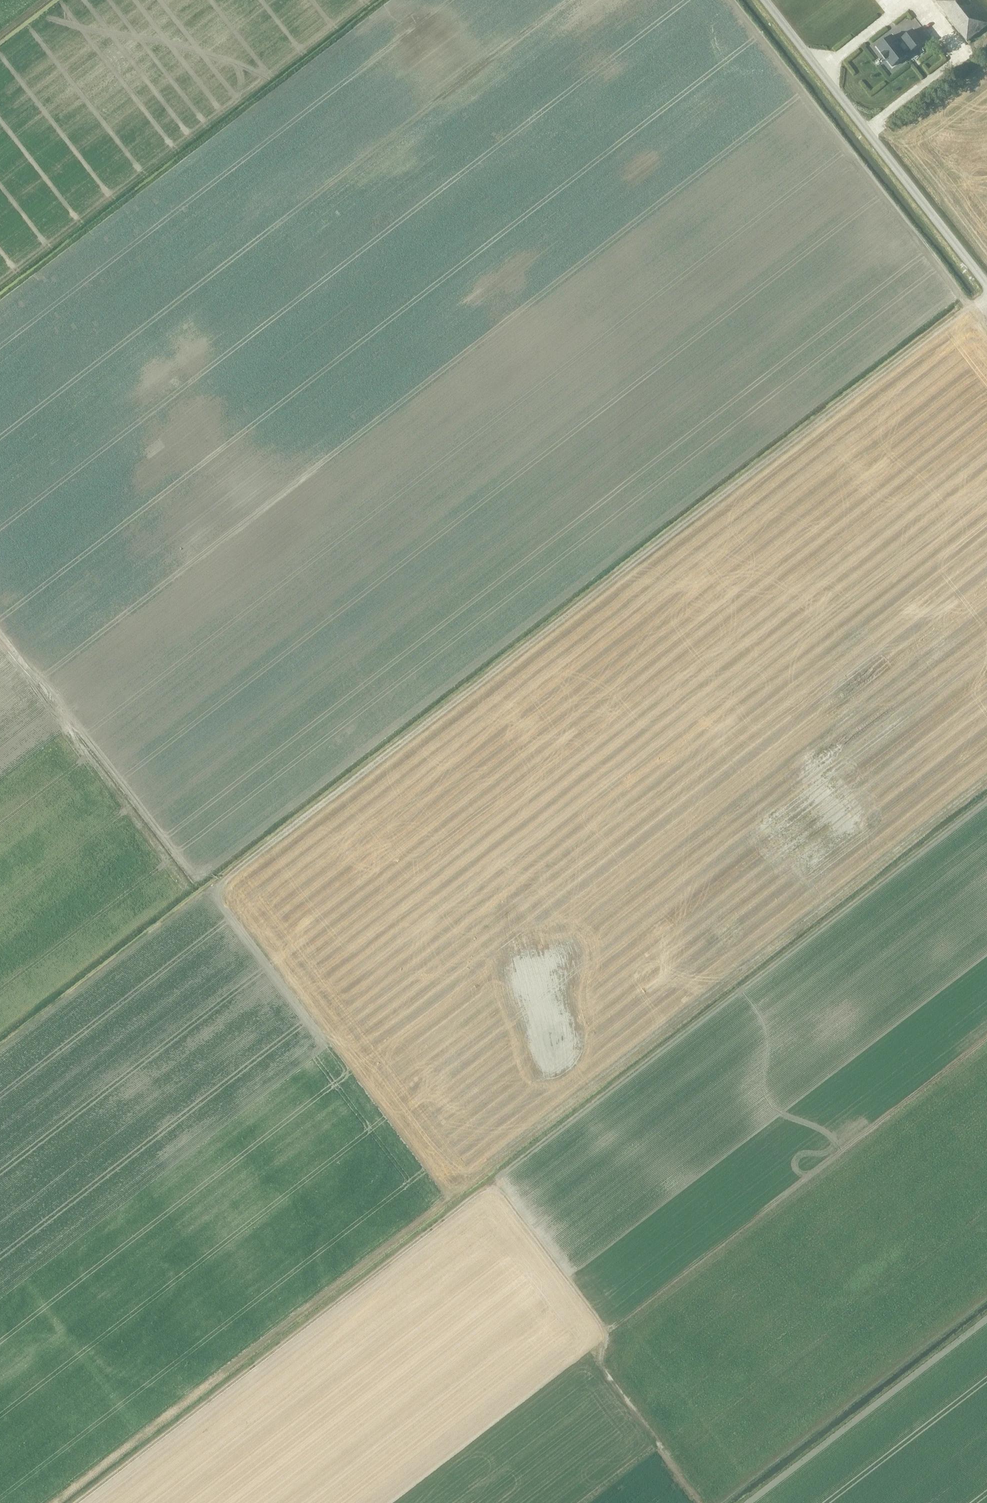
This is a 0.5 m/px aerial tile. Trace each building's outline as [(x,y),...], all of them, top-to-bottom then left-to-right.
[(936,2),(967,42),(986,27),(986,11),(979,0),(939,0),(936,2)] [(892,35),(877,47),(882,54),(887,60),(890,64),(892,66),(907,55),(905,52),(909,49),(911,52),(923,43),(913,30),(901,39),(903,42),(899,45),(892,35)] [(940,50),(945,54),(949,49),(944,45),(940,50)]
